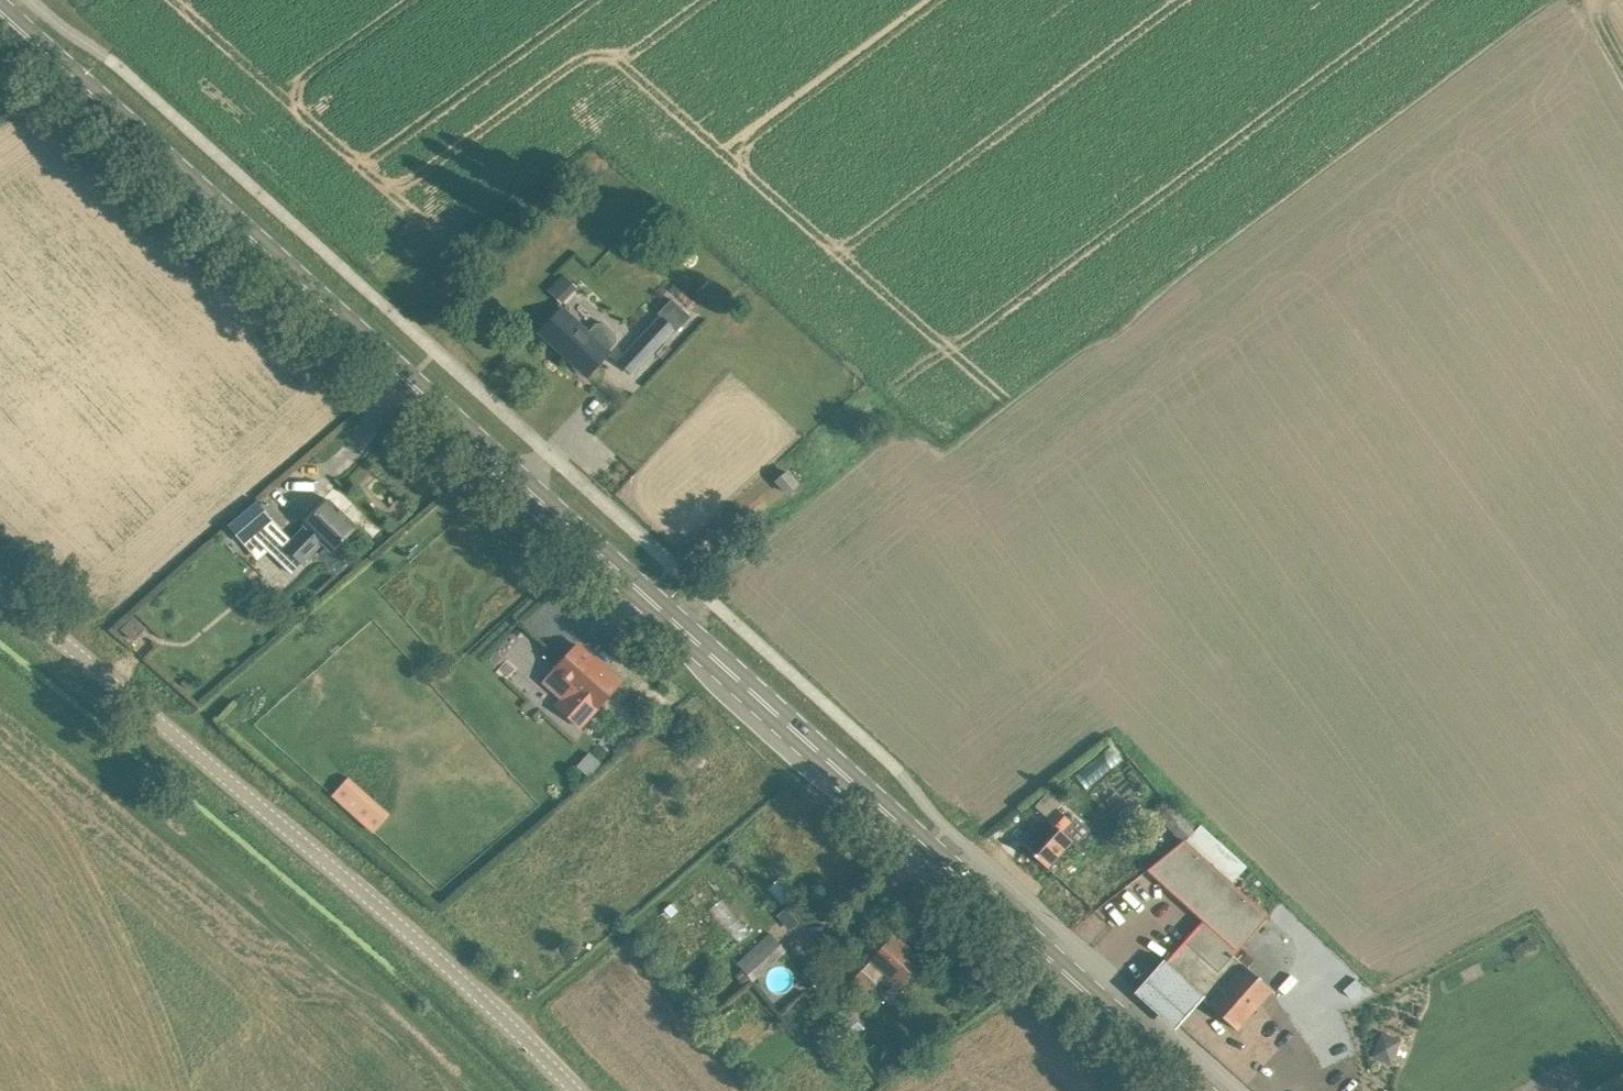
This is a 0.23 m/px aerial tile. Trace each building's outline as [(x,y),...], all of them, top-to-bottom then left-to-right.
[(565,271),(549,288),(562,300),(578,283),(565,271)] [(650,328),(631,348),(619,361),(632,373),(675,327),(682,334),(697,317),(678,299),(662,316),(650,328)] [(563,307),(540,332),(588,376),(611,351),(610,350),(617,342),(617,333),(606,323),(597,323),(589,331),(563,307)] [(777,480),(787,493),(798,484),(788,472),(777,480)] [(332,552),(358,526),(347,516),(347,515),(340,509),(340,510),(329,499),(305,524),(307,526),(293,541),(271,520),(273,518),(257,500),(251,505),(235,519),(229,525),(245,543),(255,534),(263,543),(273,533),(303,563),(323,543),(332,552)] [(557,705),(581,727),(620,683),(577,644),(556,668),(575,685),(557,705)] [(571,770),(583,782),(591,773),(579,761),(571,770)] [(344,807),(361,788),(349,777),(332,797),(344,807)] [(1185,841),(1195,831),(1167,799),(1154,810),(1183,842),(1185,841)] [(1047,867),(1055,859),(1072,840),(1062,830),(1071,820),(1056,808),(1023,845),(1047,867)] [(1165,964),(1237,1029),(1271,991),(1245,967),(1253,959),(1240,946),(1262,922),(1279,938),(1286,931),(1280,924),(1290,914),(1269,893),(1257,907),(1231,883),(1246,867),(1201,825),(1195,831),(1185,841),(1183,842),(1148,869),(1204,920),(1165,964)] [(785,950),(769,933),(736,964),(753,981),(785,950)] [(877,983),(887,973),(900,985),(922,961),(908,948),(909,946),(907,944),(905,946),(893,935),(862,969),(877,983)] [(1381,1032),(1371,1056),(1391,1064),(1401,1040),(1381,1032)] [(1590,1090),(1622,1090),(1622,1073),(1590,1090)]
